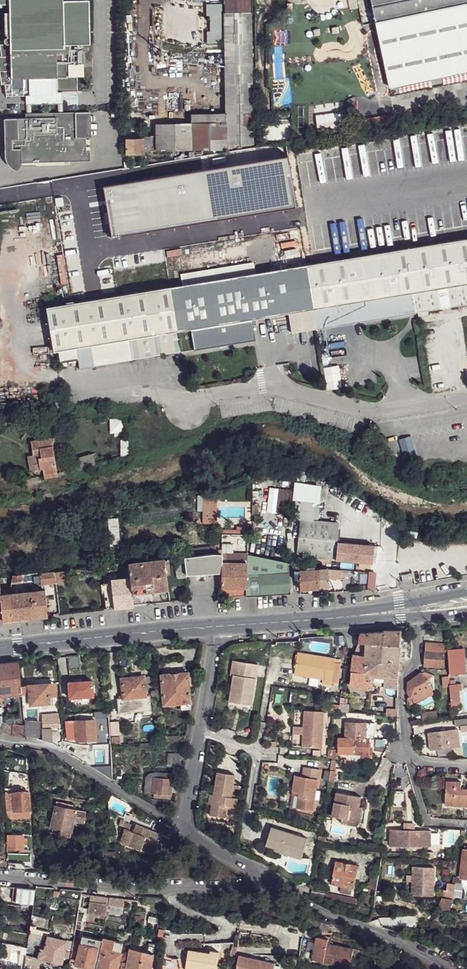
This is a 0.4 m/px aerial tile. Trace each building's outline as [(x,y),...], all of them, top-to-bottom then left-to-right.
[(9,4),(10,37),(9,37),(7,37),(6,38),(5,39),(5,41),(6,43),(7,44),(0,44),(0,47),(2,57),(4,57),(5,71),(0,71),(0,74),(2,85),(9,84),(10,89),(6,90),(7,93),(13,93),(13,95),(27,96),(27,104),(64,102),(64,91),(79,91),(78,76),(85,75),(84,43),(91,43),(90,0),(0,0),(0,4),(9,4)] [(225,14),(250,14),(250,0),(225,0),(225,14)] [(389,88),(466,71),(466,0),(371,0),(389,88)] [(225,14),(225,44),(251,44),(250,14),(225,14)] [(251,44),(225,44),(226,64),(251,64),(251,44)] [(226,64),(227,124),(227,144),(252,143),(251,64),(226,64)] [(75,111),(26,113),(26,118),(17,118),(17,133),(10,134),(11,139),(13,139),(14,149),(21,148),(22,164),(77,162),(91,161),(90,151),(87,150),(87,144),(90,144),(90,140),(87,139),(86,137),(76,137),(75,111)] [(89,111),(75,111),(76,137),(86,137),(90,137),(89,111)] [(17,118),(6,118),(6,139),(11,139),(10,134),(17,133),(17,118)] [(156,125),(156,150),(192,149),(192,124),(156,125)] [(227,124),(192,124),(192,149),(227,149),(227,144),(227,124)] [(127,139),(127,155),(145,154),(145,138),(127,139)] [(104,187),(112,237),(295,208),(288,158),(104,187)] [(132,360),(132,359),(206,347),(203,326),(252,318),(288,312),(292,333),(466,305),(466,238),(311,264),(47,307),(54,352),(59,351),(76,348),(79,360),(80,370),(119,363),(119,362),(132,360)] [(252,318),(203,326),(206,347),(255,339),(252,318)] [(76,348),(59,351),(61,363),(79,360),(76,348)] [(43,469),(44,475),(57,473),(51,438),(31,441),(33,456),(38,456),(41,455),(41,457),(38,458),(40,470),(43,469)] [(120,440),(121,455),(129,455),(128,441),(120,440)] [(78,457),(81,468),(95,464),(93,454),(78,457)] [(65,460),(68,471),(81,468),(78,457),(65,460)] [(277,511),(290,511),(290,488),(277,488),(277,511)] [(203,492),(202,524),(216,524),(217,492),(203,492)] [(108,518),(111,560),(120,559),(117,518),(108,518)] [(300,519),(297,557),(336,560),(337,542),(339,523),(300,519)] [(185,563),(187,575),(221,573),(221,597),(246,595),(247,562),(247,555),(247,552),(247,550),(248,535),(248,527),(238,527),(238,535),(221,535),(222,549),(219,549),(219,554),(212,554),(184,557),(185,563)] [(337,542),(336,560),(372,564),(374,546),(337,542)] [(247,562),(246,595),(290,593),(288,563),(247,555),(247,562)] [(142,562),(146,591),(153,590),(168,588),(164,559),(157,560),(150,561),(142,562)] [(128,564),(128,565),(132,593),(146,591),(142,562),(128,564)] [(176,564),(178,578),(187,578),(187,575),(185,563),(176,564)] [(103,588),(106,609),(114,608),(134,606),(132,593),(128,565),(120,566),(121,578),(111,579),(103,580),(103,583),(103,588)] [(299,580),(300,590),(329,588),(329,579),(342,578),(341,570),(328,569),(315,570),(304,570),(299,571),(299,580)] [(54,572),(56,581),(65,580),(64,571),(54,572)] [(40,574),(41,584),(56,582),(56,581),(54,572),(40,574)] [(402,575),(403,582),(412,580),(411,573),(402,575)] [(12,594),(13,619),(48,615),(45,590),(34,591),(27,592),(12,594)] [(0,595),(3,620),(13,619),(12,594),(1,595),(0,595)] [(360,634),(359,642),(366,643),(401,646),(402,641),(402,630),(360,633),(360,634)] [(366,655),(366,659),(400,662),(401,646),(366,643),(365,655),(366,655)] [(425,643),(425,650),(444,651),(443,667),(444,667),(444,670),(449,669),(448,652),(447,644),(432,643),(425,643)] [(425,650),(424,666),(438,667),(443,667),(444,651),(425,650)] [(298,652),(295,675),(323,679),(323,684),(331,685),(331,687),(335,687),(335,682),(332,681),(335,662),(339,663),(340,659),(335,658),(298,652)] [(354,654),(350,687),(370,691),(371,675),(371,674),(365,673),(366,659),(366,655),(365,655),(354,654)] [(68,656),(69,670),(80,669),(79,655),(68,656)] [(366,659),(365,673),(371,674),(371,675),(388,676),(398,677),(400,662),(366,659)] [(233,675),(229,702),(251,705),(258,664),(233,660),(230,675),(233,675)] [(21,692),(21,685),(18,662),(0,664),(0,694),(21,692)] [(188,673),(190,703),(191,703),(197,672),(188,673)] [(161,675),(163,705),(181,703),(181,710),(189,709),(190,704),(190,703),(188,673),(161,675)] [(408,691),(413,702),(426,696),(425,693),(432,690),(427,680),(435,675),(421,673),(408,682),(408,691)] [(118,699),(119,713),(151,710),(150,696),(146,696),(145,683),(144,676),(121,678),(123,698),(118,699)] [(388,676),(387,688),(398,689),(398,677),(388,676)] [(66,680),(67,698),(93,697),(92,679),(66,680)] [(49,692),(50,696),(57,696),(56,682),(49,683),(49,692)] [(29,691),(30,705),(50,703),(50,696),(49,692),(46,692),(46,683),(28,685),(21,685),(21,692),(29,691)] [(450,685),(450,686),(451,700),(460,699),(459,690),(462,690),(461,684),(450,685)] [(22,702),(21,692),(0,694),(0,705),(22,702)] [(460,699),(451,700),(451,708),(460,707),(460,699)] [(340,704),(338,712),(349,713),(349,705),(347,705),(340,704)] [(303,735),(303,747),(322,748),(324,712),(305,710),(304,726),(303,735)] [(436,710),(422,712),(423,721),(437,719),(436,710)] [(43,715),(44,728),(59,727),(58,714),(43,715)] [(65,722),(67,739),(76,738),(76,741),(97,740),(96,720),(65,722)] [(25,721),(25,736),(39,737),(40,722),(25,721)] [(111,738),(112,743),(120,743),(118,721),(110,722),(111,738)] [(346,723),(345,738),(370,739),(371,739),(371,734),(375,734),(376,723),(346,723)] [(13,725),(11,736),(25,738),(25,736),(24,726),(13,725)] [(428,733),(430,742),(430,749),(430,750),(432,749),(448,747),(460,746),(458,729),(428,733)] [(338,738),(338,753),(360,754),(369,754),(370,747),(370,739),(345,738),(338,738)] [(370,747),(369,754),(360,754),(361,757),(372,757),(372,747),(370,747)] [(174,766),(172,779),(179,779),(183,755),(176,753),(174,766)] [(299,796),(297,808),(313,811),(320,769),(307,767),(305,777),(302,777),(295,776),(293,792),(299,793),(299,796)] [(214,805),(212,816),(224,818),(226,806),(236,808),(237,799),(231,798),(233,785),(235,775),(217,772),(214,790),(217,790),(216,795),(213,795),(212,805),(214,805)] [(145,793),(152,793),(154,777),(154,774),(150,774),(148,775),(147,777),(145,793)] [(154,777),(152,793),(154,794),(154,798),(170,799),(172,779),(154,777)] [(445,806),(455,806),(455,803),(466,803),(466,789),(461,789),(461,782),(446,781),(445,806)] [(132,783),(129,789),(138,793),(141,786),(132,783)] [(233,785),(231,798),(237,799),(239,786),(233,785)] [(5,793),(6,818),(30,817),(29,792),(5,793)] [(336,792),(332,816),(343,818),(342,824),(354,826),(357,807),(359,807),(361,797),(336,792)] [(56,801),(55,806),(74,809),(75,804),(56,801)] [(55,806),(51,828),(59,830),(57,836),(71,838),(74,821),(84,823),(86,811),(74,809),(55,806)] [(357,807),(354,826),(359,827),(362,807),(359,807),(357,807)] [(125,828),(120,843),(154,855),(159,841),(162,834),(164,835),(164,833),(153,828),(152,831),(136,825),(133,831),(125,828)] [(288,832),(272,827),(269,836),(286,842),(288,832)] [(447,844),(457,845),(460,831),(450,829),(447,844)] [(390,830),(389,847),(431,847),(431,831),(390,830)] [(269,836),(266,845),(276,848),(282,850),(281,853),(301,859),(308,838),(288,832),(286,842),(269,836)] [(8,835),(8,850),(23,850),(23,834),(8,835)] [(159,841),(154,855),(158,856),(163,843),(159,841)] [(186,844),(183,849),(189,852),(192,847),(186,844)] [(336,862),(331,884),(341,886),(354,888),(358,866),(336,862)] [(434,867),(413,865),(412,895),(433,896),(434,867)] [(447,883),(446,890),(443,890),(442,897),(453,898),(456,884),(447,883)] [(461,885),(456,884),(453,898),(459,898),(461,885)] [(341,886),(340,892),(353,894),(354,888),(341,886)] [(17,888),(15,903),(33,905),(35,890),(17,888)] [(326,894),(325,899),(356,906),(356,900),(326,894)] [(91,895),(88,914),(105,916),(107,897),(91,895)] [(110,897),(108,906),(123,907),(124,899),(110,897)] [(452,899),(442,898),(438,911),(448,912),(452,899)] [(307,919),(304,929),(318,932),(321,923),(307,919)] [(321,923),(318,932),(326,935),(329,925),(321,923)] [(82,936),(80,944),(87,945),(89,937),(82,936)] [(40,950),(38,958),(62,963),(67,941),(48,937),(44,950),(40,950)] [(75,965),(91,968),(95,968),(102,940),(89,937),(87,945),(80,944),(75,965)] [(95,968),(117,968),(121,953),(120,953),(122,943),(114,941),(102,938),(102,940),(95,968)] [(317,938),(312,961),(349,968),(353,949),(327,944),(328,940),(317,938)] [(125,968),(151,968),(154,954),(129,948),(125,968)] [(454,956),(444,949),(439,956),(449,963),(454,956)] [(186,968),(216,968),(219,952),(211,951),(211,953),(189,950),(186,968)] [(236,968),(274,968),(276,963),(240,955),(236,968)]
